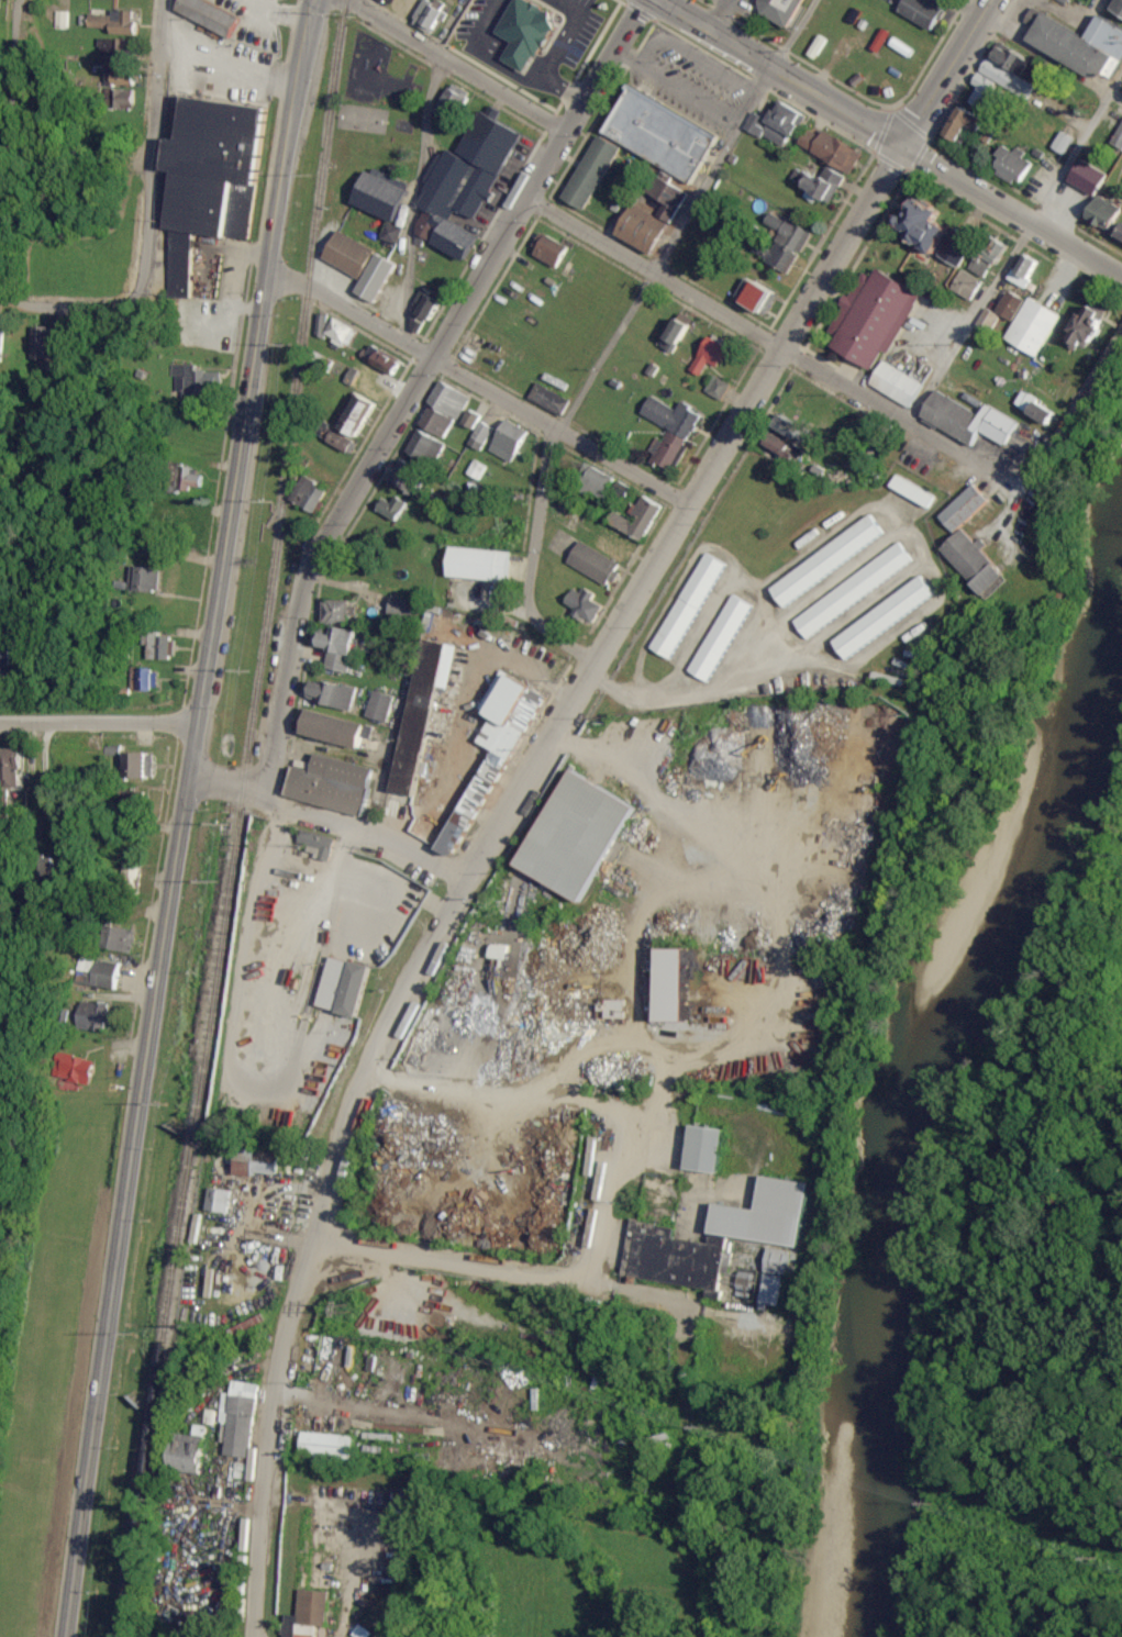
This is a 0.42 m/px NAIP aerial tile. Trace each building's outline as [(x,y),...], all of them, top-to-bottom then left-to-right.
[(231,37),(240,16),(201,0),(182,0),(176,14),(231,37)] [(412,24),(432,35),(444,11),(425,0),(412,24)] [(544,40),(548,42),(560,17),(524,0),(514,0),(498,35),(512,42),(503,62),(528,74),(544,40)] [(765,7),(764,0),(805,0),(791,22),(765,7)] [(932,31),(944,9),(928,0),(906,0),(900,13),(932,31)] [(1114,11),(1121,15),(1121,0),(1120,0),(1114,11)] [(1099,17),(1088,38),(1033,9),(1025,23),(1036,29),(1028,43),(1099,81),(1103,75),(1113,80),(1121,62),(1121,29),(1099,17)] [(54,28),(68,28),(68,12),(55,11),(54,28)] [(88,28),(111,29),(111,35),(135,36),(136,12),(112,11),(111,16),(89,15),(88,28)] [(135,39),(100,39),(100,56),(135,57),(135,39)] [(1030,100),(1046,69),(1001,47),(995,60),(988,57),(974,85),(978,87),(969,104),(991,114),(1002,91),(995,88),(997,84),(1030,100)] [(105,85),(134,86),(134,80),(123,80),(124,68),(105,67),(105,85)] [(695,179),(607,126),(635,79),(724,132),(695,179)] [(468,93),(453,83),(434,112),(449,122),(468,93)] [(134,90),(106,89),(105,109),(133,109),(134,90)] [(265,108),(185,98),(180,139),(167,137),(163,169),(174,170),(166,229),(172,230),(164,293),(187,296),(195,233),(249,239),(265,108)] [(746,129),(786,151),(806,116),(781,102),(770,121),(754,113),(746,129)] [(982,134),(988,122),(961,107),(946,136),(960,144),(969,127),(982,134)] [(520,131),(480,112),(459,154),(446,148),(419,205),(426,208),(414,234),(467,259),(479,234),(450,221),(456,208),(478,219),(520,131)] [(1113,144),(1121,148),(1121,124),(1113,144)] [(852,175),(863,153),(825,132),(822,136),(808,129),(799,146),(852,175)] [(1052,148),(1065,155),(1074,139),(1062,131),(1052,148)] [(621,146),(598,134),(563,197),(586,210),(621,146)] [(1015,152),(1003,146),(997,157),(1002,159),(995,175),(1021,187),(1033,163),(1024,159),(1027,152),(1017,148),(1015,152)] [(1109,175),(1082,159),(1069,182),(1096,198),(1109,175)] [(368,167),(352,203),(394,221),(409,184),(368,167)] [(792,181),(809,189),(804,198),(816,204),(818,198),(832,205),(846,177),(828,168),(822,181),(797,169),(792,181)] [(687,190),(657,176),(649,192),(665,200),(658,216),(672,222),(687,190)] [(949,227),(936,220),(941,211),(914,196),(897,227),(936,250),(949,227)] [(1098,197),(1087,221),(1111,232),(1121,209),(1121,208),(1098,197)] [(653,254),(670,222),(633,203),(617,235),(653,254)] [(790,271),(800,251),(803,253),(813,230),(789,219),(788,221),(771,213),(766,223),(781,231),(773,249),(759,242),(753,255),(790,271)] [(397,244),(403,227),(386,221),(380,238),(397,244)] [(977,239),(956,227),(939,254),(960,267),(977,239)] [(362,277),(376,248),(337,230),(323,259),(362,277)] [(569,246),(543,231),(531,253),(557,268),(569,246)] [(1010,244),(992,234),(971,269),(986,278),(994,263),(998,265),(1010,244)] [(1010,279),(1026,287),(1041,260),(1025,251),(1010,279)] [(395,261),(374,252),(357,294),(378,302),(395,261)] [(874,368),(883,350),(890,353),(923,292),(877,268),(873,276),(861,271),(830,330),(838,334),(832,346),(874,368)] [(952,290),(972,300),(982,280),(961,269),(952,290)] [(774,291),(756,279),(743,300),(762,312),(774,291)] [(1026,298),(1008,289),(997,312),(1015,321),(1026,298)] [(410,328),(418,332),(421,326),(416,324),(421,315),(431,320),(441,300),(427,293),(410,328)] [(1038,357),(1062,314),(1030,296),(1005,339),(1038,357)] [(1085,314),(1081,312),(1068,340),(1089,350),(1107,312),(1090,304),(1085,314)] [(674,353),(691,323),(678,316),(667,337),(664,335),(659,344),(674,353)] [(324,335),(347,347),(357,329),(334,317),(324,335)] [(54,327),(32,326),(31,359),(54,359),(54,327)] [(708,363),(718,369),(731,344),(710,333),(691,371),(702,376),(708,363)] [(371,363),(392,376),(401,360),(380,348),(371,363)] [(913,406),(924,381),(882,362),(870,386),(913,406)] [(196,365),(170,365),(170,376),(175,376),(175,393),(221,393),(221,371),(196,371),(196,365)] [(731,384),(715,374),(705,391),(721,400),(731,384)] [(460,418),(471,394),(439,380),(428,404),(460,418)] [(529,397),(562,415),(570,400),(537,382),(529,397)] [(988,404),(983,414),(936,390),(922,418),(974,444),(981,431),(1008,444),(1020,420),(988,404)] [(339,427),(356,435),(373,401),(355,392),(339,427)] [(703,413),(682,401),(677,409),(652,395),(641,413),(688,439),(703,413)] [(444,437),(455,418),(431,404),(420,423),(444,437)] [(463,421),(474,428),(482,415),(470,408),(463,421)] [(797,438),(805,426),(783,413),(776,426),(797,438)] [(490,452),(513,462),(528,429),(505,419),(490,452)] [(468,444),(481,451),(493,427),(480,421),(468,444)] [(327,442),(348,452),(354,439),(334,429),(327,442)] [(446,443),(418,429),(406,451),(434,465),(446,443)] [(648,458),(671,470),(687,439),(668,430),(663,440),(658,437),(648,458)] [(796,453),(790,450),(793,443),(772,432),(765,445),(793,459),(796,453)] [(390,483),(417,493),(426,469),(399,459),(390,483)] [(485,466),(474,459),(467,473),(479,479),(485,466)] [(605,499),(616,478),(590,464),(579,485),(605,499)] [(201,490),(202,475),(191,474),(191,467),(176,466),(174,489),(201,490)] [(890,487),(929,508),(935,496),(896,475),(890,487)] [(290,499),(315,512),(327,488),(303,476),(290,499)] [(955,533),(990,500),(974,484),(940,517),(955,533)] [(662,505),(641,494),(631,513),(639,517),(636,522),(614,511),(609,522),(644,540),(662,505)] [(384,497),(377,510),(397,521),(408,502),(396,495),(392,502),(384,497)] [(886,535),(872,515),(770,587),(783,606),(886,535)] [(989,600),(1011,579),(963,529),(941,550),(989,600)] [(620,563),(580,540),(567,563),(608,585),(620,563)] [(914,561),(901,543),(793,619),(806,638),(914,561)] [(509,551),(450,547),(448,577),(508,581),(509,551)] [(726,562),(705,551),(652,649),(673,660),(726,562)] [(129,591),(160,592),(161,568),(130,567),(129,591)] [(936,595),(923,576),(832,639),(845,658),(936,595)] [(594,596),(575,585),(564,606),(594,622),(603,606),(592,600),(594,596)] [(709,682),(753,605),(733,593),(689,671),(709,682)] [(413,621),(418,602),(394,594),(388,613),(413,621)] [(322,624),(355,625),(356,601),(323,600),(322,624)] [(357,630),(334,626),(332,635),(321,633),(319,646),(329,648),(326,668),(349,672),(357,630)] [(147,659),(174,659),(174,638),(160,638),(160,632),(147,632),(147,659)] [(394,792),(416,796),(435,689),(449,692),(457,645),(421,638),(394,792)] [(13,668),(13,642),(0,642),(0,668),(13,668)] [(131,669),(131,690),(157,691),(158,669),(131,669)] [(438,850),(456,860),(546,694),(501,669),(479,709),(492,716),(479,742),(492,750),(438,850)] [(357,689),(313,677),(308,699),(351,710),(357,689)] [(394,696),(373,690),(366,716),(387,722),(394,696)] [(371,738),(374,724),(307,710),(306,718),(300,717),(296,733),(360,746),(362,736),(371,738)] [(20,787),(21,749),(0,748),(0,765),(1,765),(0,787),(20,787)] [(125,753),(126,779),(155,777),(154,752),(125,753)] [(374,767),(316,753),(313,763),(295,759),(286,797),(362,815),(374,767)] [(584,901),(635,805),(570,771),(519,867),(584,901)] [(321,849),(318,858),(329,861),(336,839),(302,830),(298,843),(321,849)] [(135,931),(105,925),(100,947),(131,953),(135,931)] [(687,949),(658,948),(658,1022),(687,1022),(687,949)] [(359,1017),(372,967),(330,956),(318,1006),(359,1017)] [(93,986),(116,989),(119,962),(95,960),(93,986)] [(605,1018),(625,1018),(625,1000),(605,1000),(605,1018)] [(104,1022),(107,1022),(108,1003),(80,1001),(78,1030),(103,1031),(104,1022)] [(90,1086),(96,1061),(68,1054),(62,1079),(90,1086)] [(720,1173),(724,1129),(691,1126),(687,1170),(720,1173)] [(234,1174),(275,1176),(276,1152),(235,1151),(234,1174)] [(623,1277),(719,1290),(721,1271),(728,1272),(733,1238),(803,1247),(811,1183),(762,1176),(758,1210),(715,1204),(709,1243),(673,1238),(675,1227),(630,1221),(623,1277)] [(206,1211),(228,1213),(231,1190),(208,1188),(206,1211)] [(766,1273),(788,1275),(790,1250),(767,1248),(766,1273)] [(783,1275),(762,1274),(760,1305),(780,1306),(783,1275)] [(250,1458),(258,1384),(233,1381),(231,1394),(224,1393),(219,1443),(226,1443),(224,1455),(250,1458)] [(201,1474),(205,1426),(195,1425),(194,1435),(172,1434),(170,1472),(201,1474)] [(301,1457),(353,1459),(354,1435),(301,1433),(301,1457)] [(317,1627),(329,1627),(329,1592),(299,1591),(299,1616),(285,1616),(285,1636),(316,1636),(317,1627)]
